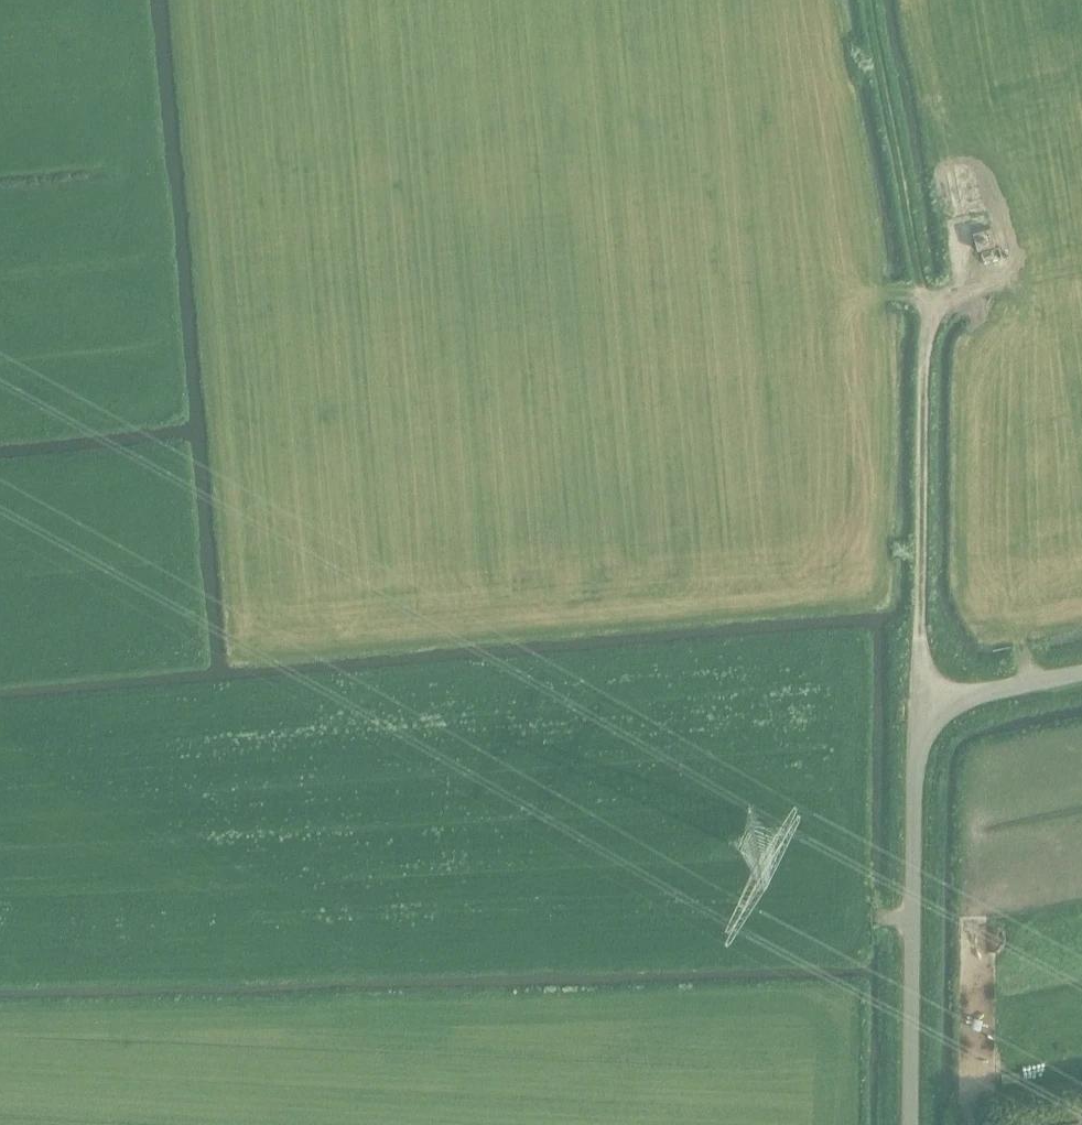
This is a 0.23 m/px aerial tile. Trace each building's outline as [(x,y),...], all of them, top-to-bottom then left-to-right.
[(973,231),(978,249),(996,244),(991,226),(973,231)]
